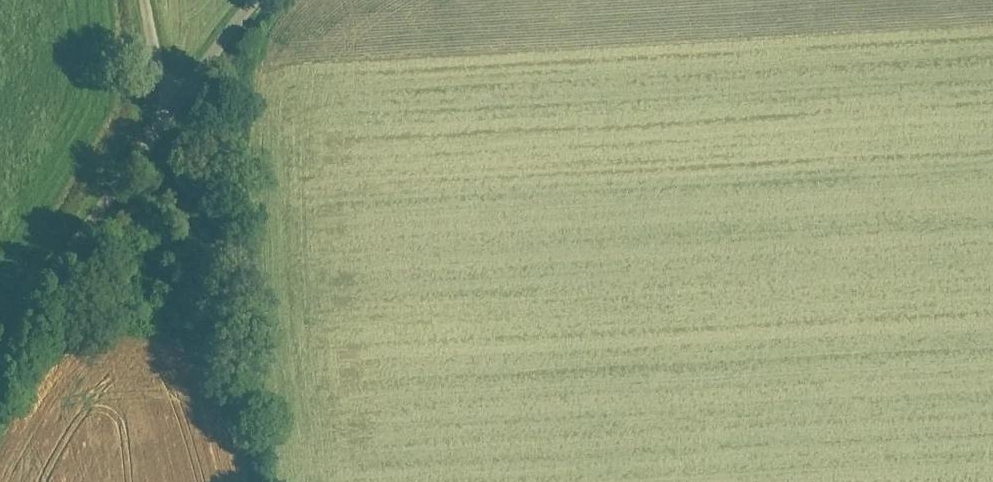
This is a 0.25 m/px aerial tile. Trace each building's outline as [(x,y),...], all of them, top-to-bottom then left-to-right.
[(147,83),(134,85),(137,102),(150,100),(147,83)]
